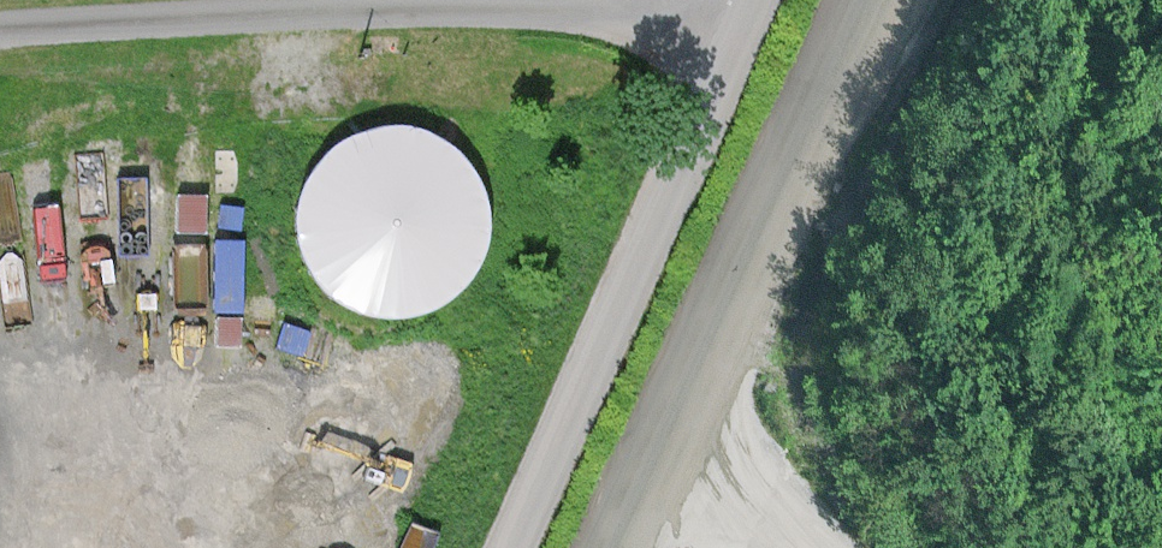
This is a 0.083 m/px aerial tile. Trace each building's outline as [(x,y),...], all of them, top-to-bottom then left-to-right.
[(404,323),(433,311),(457,291),(472,264),(478,233),(474,202),(460,175),(438,153),(410,140),(379,136),(348,143),(322,159),(302,183),(290,212),(289,243),(299,273),(317,298),(343,316),(373,324),(404,323)] [(105,167),(105,246),(168,247),(169,168),(105,167)] [(444,526),(412,513),(399,547),(435,547),(444,526)]
